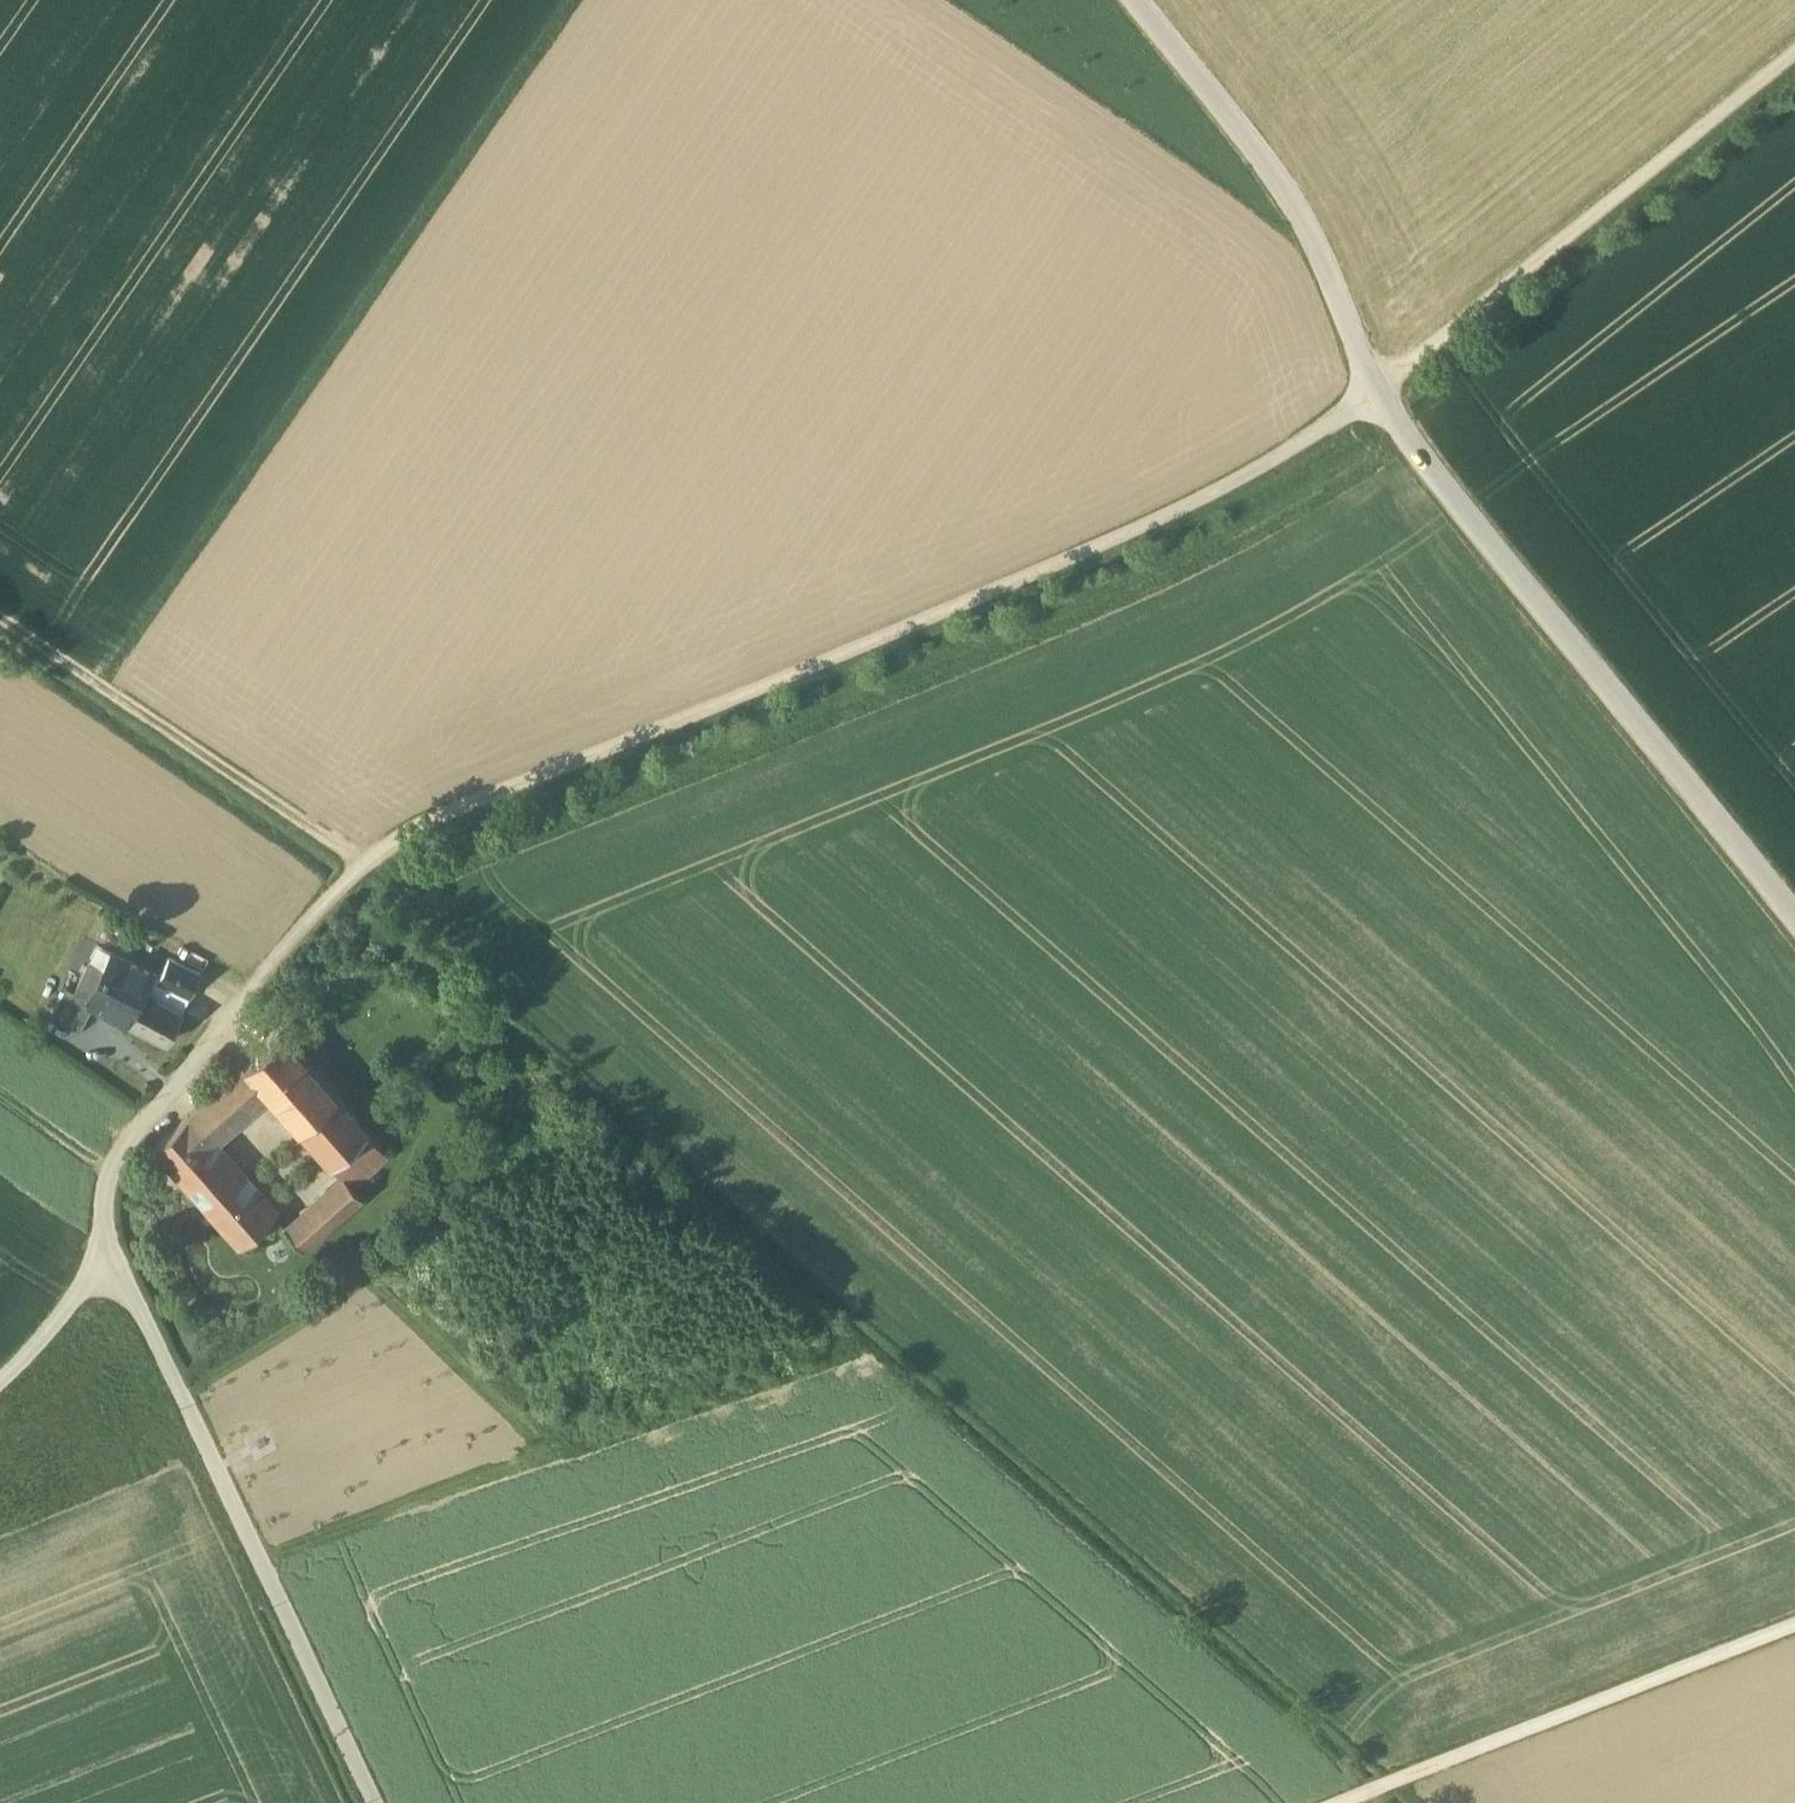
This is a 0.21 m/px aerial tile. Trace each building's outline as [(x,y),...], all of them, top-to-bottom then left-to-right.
[(107,970),(89,961),(74,990),(92,999),(91,1002),(94,1003),(130,1022),(145,992),(154,974),(115,954),(107,970)] [(200,973),(169,958),(160,977),(160,978),(190,993),(200,973)] [(190,993),(160,978),(160,977),(154,974),(145,992),(181,1010),(190,993)] [(74,990),(66,986),(51,1015),(80,1030),(94,1003),(91,1002),(92,999),(74,990)] [(181,1010),(145,992),(130,1022),(166,1040),(181,1010)] [(280,1033),(244,1065),(267,1091),(300,1129),(336,1097),(280,1033)] [(267,1091),(244,1065),(229,1079),(252,1105),(267,1091)] [(229,1079),(154,1145),(177,1172),(211,1142),(252,1105),(229,1079)] [(374,1141),(336,1097),(300,1129),(342,1177),(351,1187),(353,1186),(410,1135),(398,1120),(374,1141)] [(275,1214),(211,1142),(177,1172),(240,1244),(275,1214)] [(342,1177),(323,1193),(342,1214),(363,1197),(353,1186),(351,1187),(342,1177)] [(323,1193),(284,1227),(303,1249),(342,1214),(323,1193)]
